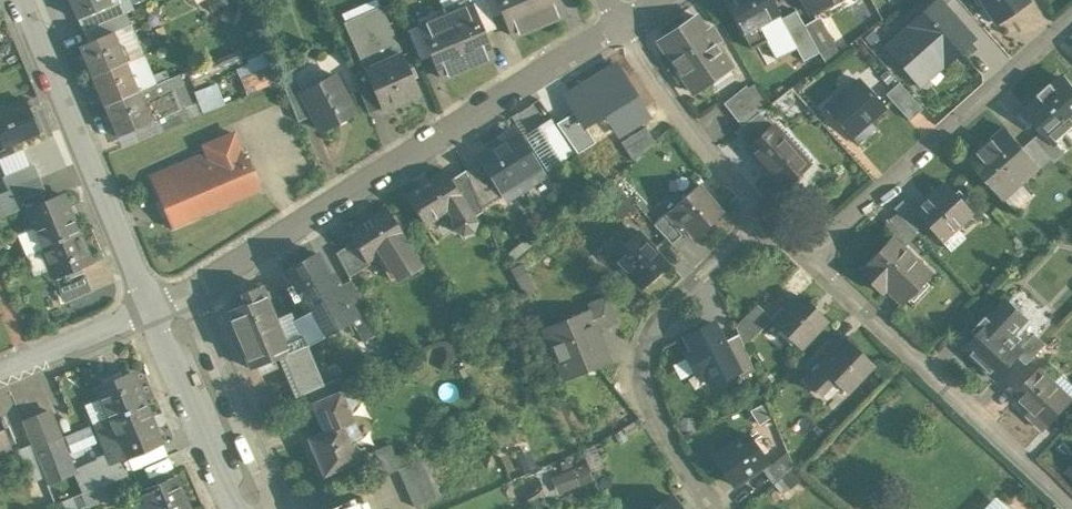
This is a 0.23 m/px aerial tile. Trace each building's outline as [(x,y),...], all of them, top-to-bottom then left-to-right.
[(77,18),(80,17),(111,4),(109,0),(69,0),(77,18)] [(470,4),(483,34),(495,29),(491,18),(483,0),(480,0),(470,4)] [(498,0),(483,0),(491,18),(503,13),(498,0)] [(503,13),(513,36),(538,26),(527,0),(498,0),(503,13)] [(538,26),(563,15),(557,0),(527,0),(538,26)] [(742,33),(779,13),(771,0),(724,0),(742,33)] [(811,10),(829,0),(805,0),(811,10)] [(886,47),(916,82),(938,62),(943,67),(974,39),(944,5),(940,0),(938,0),(934,3),(886,47)] [(978,3),(983,4),(995,22),(1026,1),(1025,0),(976,0),(978,3)] [(111,4),(80,17),(84,29),(85,29),(116,16),(111,4)] [(470,4),(445,14),(467,68),(493,57),(483,34),(470,4)] [(402,54),(381,6),(343,22),(365,71),(402,55),(402,54)] [(795,10),(781,18),(798,48),(796,48),(803,61),(819,53),(804,25),(795,10)] [(85,29),(84,29),(90,42),(112,33),(133,25),(127,11),(116,16),(85,29)] [(779,13),(742,33),(751,49),(766,40),(777,59),(796,48),(798,48),(781,18),(779,13)] [(467,68),(445,14),(420,25),(433,55),(443,78),(467,68)] [(705,30),(694,14),(658,39),(694,94),(731,68),(715,43),(720,40),(711,27),(705,30)] [(820,17),(804,25),(819,53),(825,63),(839,52),(834,42),(820,17)] [(433,55),(420,25),(407,30),(420,60),(433,55)] [(90,42),(79,47),(91,77),(124,63),(112,33),(90,42)] [(418,91),(402,55),(365,71),(381,107),(382,108),(418,91)] [(243,63),(250,90),(279,83),(272,56),(243,63)] [(124,63),(91,77),(103,106),(136,92),(124,63)] [(621,127),(646,111),(615,64),(567,94),(576,108),(586,124),(609,109),(621,127)] [(365,71),(353,76),(368,113),(381,107),(365,71)] [(292,73),(281,79),(298,120),(312,115),(300,91),(301,91),(292,73)] [(301,91),(300,91),(312,115),(321,131),(354,113),(333,74),(301,91)] [(1062,77),(1026,110),(1044,130),(1054,142),(1055,141),(1071,126),(1069,123),(1071,121),(1071,88),(1062,77)] [(910,78),(893,86),(910,118),(926,109),(910,78)] [(858,81),(827,109),(850,134),(866,120),(868,122),(882,109),(869,95),(870,94),(858,81)] [(200,90),(208,111),(230,102),(222,82),(200,90)] [(746,86),(723,104),(741,127),(759,113),(764,110),(746,86)] [(136,92),(103,106),(115,136),(148,122),(136,92)] [(0,111),(0,141),(1,145),(36,131),(24,102),(0,111)] [(586,124),(576,108),(553,122),(576,154),(597,141),(586,124)] [(741,127),(734,132),(749,147),(772,126),(759,113),(741,127)] [(749,147),(747,149),(783,188),(804,169),(779,141),(784,136),(774,125),(749,147)] [(627,139),(621,143),(632,161),(654,142),(645,127),(627,139)] [(1005,128),(970,160),(1001,195),(1037,163),(1023,148),(1005,128)] [(1054,142),(1044,130),(1034,139),(1051,158),(1062,148),(1055,141),(1054,142)] [(813,160),(788,132),(784,136),(779,141),(804,169),(813,160)] [(233,134),(203,146),(206,153),(150,177),(172,229),(189,221),(188,219),(257,190),(253,182),(257,180),(249,160),(245,162),(233,134)] [(516,135),(504,143),(501,137),(487,145),(491,151),(479,159),(500,192),(537,169),(516,135)] [(1033,139),(1023,148),(1037,163),(1040,168),(1051,158),(1033,139)] [(31,165),(2,177),(8,190),(36,178),(31,165)] [(494,192),(479,169),(467,177),(466,177),(477,203),(494,192)] [(449,180),(448,181),(461,201),(472,218),(473,217),(473,218),(481,213),(477,203),(466,177),(467,177),(464,170),(449,180)] [(444,172),(405,197),(423,226),(446,212),(445,211),(461,201),(448,181),(449,180),(444,172)] [(36,178),(8,190),(13,204),(42,192),(36,178)] [(633,205),(611,181),(596,194),(618,218),(633,205)] [(915,209),(914,211),(924,221),(941,240),(971,213),(944,183),(915,209)] [(698,187),(666,214),(683,234),(688,230),(694,237),(721,213),(698,187)] [(61,196),(26,211),(41,249),(77,234),(61,196)] [(915,209),(906,199),(895,210),(898,214),(914,231),(924,221),(914,211),(915,209)] [(461,201),(445,211),(446,212),(450,219),(451,230),(461,236),(472,232),(476,222),(473,218),(473,217),(472,218),(461,201)] [(384,210),(347,234),(353,243),(365,262),(366,262),(383,251),(402,239),(402,238),(384,210)] [(666,214),(653,226),(671,244),(683,234),(666,214)] [(914,231),(898,214),(886,225),(893,234),(905,245),(916,234),(914,231)] [(638,233),(612,258),(639,287),(653,273),(651,270),(661,260),(652,250),(653,249),(638,233)] [(89,264),(77,234),(41,249),(53,278),(89,264)] [(891,237),(858,272),(880,293),(885,288),(902,304),(923,281),(915,274),(922,267),(891,237)] [(402,239),(383,251),(401,279),(420,267),(402,239)] [(365,262),(353,243),(335,254),(348,278),(368,265),(366,262),(365,262)] [(315,254),(282,272),(306,316),(294,322),(301,338),(305,348),(351,323),(345,313),(347,312),(336,292),(341,289),(340,288),(335,278),(330,281),(315,254)] [(85,277),(58,288),(64,303),(91,292),(85,277)] [(350,283),(340,288),(341,289),(336,292),(347,312),(345,313),(351,323),(355,331),(371,322),(350,283)] [(259,286),(239,295),(243,305),(264,296),(259,286)] [(275,321),(264,296),(243,305),(226,312),(250,369),(271,360),(272,362),(279,358),(276,351),(286,347),(285,344),(275,321)] [(825,321),(799,296),(774,323),(800,347),(825,321)] [(592,311),(545,330),(560,366),(579,358),(584,370),(606,361),(595,335),(598,329),(614,323),(603,299),(589,305),(592,311)] [(1026,319),(1007,301),(990,320),(986,317),(973,331),(979,336),(979,337),(992,323),(1016,346),(1017,345),(1022,340),(1014,332),(1026,319)] [(757,305),(735,327),(739,335),(743,347),(771,319),(757,305)] [(290,314),(275,321),(285,344),(301,338),(294,322),(290,314)] [(992,323),(979,337),(979,336),(966,350),(997,379),(1018,356),(1023,351),(1021,349),(1017,345),(1016,346),(992,323)] [(709,386),(737,372),(722,343),(713,324),(685,338),(693,354),(687,357),(695,373),(702,370),(709,386)] [(1035,334),(1021,349),(1023,351),(1018,356),(1027,365),(1046,344),(1035,334)] [(754,371),(743,347),(739,335),(722,343),(737,372),(739,378),(754,371)] [(301,338),(285,344),(286,347),(276,351),(279,358),(290,384),(316,373),(305,348),(301,338)] [(845,340),(820,367),(833,380),(847,393),(873,366),(845,340)] [(820,367),(806,381),(820,394),(833,380),(820,367)] [(1071,399),(1040,370),(1017,395),(1034,411),(1030,415),(1043,428),(1071,399)] [(316,373),(290,384),(296,397),(307,392),(322,386),(316,373)] [(131,374),(95,389),(107,417),(107,418),(143,403),(131,374)] [(348,391),(342,378),(335,381),(341,394),(348,391)] [(322,386),(307,392),(312,405),(339,393),(340,394),(341,394),(335,381),(322,386)] [(339,393),(312,405),(324,433),(308,440),(323,476),(356,462),(355,461),(361,458),(354,442),(348,444),(341,428),(352,423),(340,394),(339,393)] [(143,403),(107,418),(116,439),(123,456),(159,441),(143,403)] [(50,412),(22,424),(30,445),(32,449),(60,438),(50,412)] [(107,417),(93,423),(103,445),(116,439),(107,418),(107,417)] [(9,446),(0,425),(0,450),(9,446)] [(745,434),(713,457),(733,486),(766,463),(745,434)] [(69,460),(60,438),(32,449),(41,471),(69,460)] [(30,445),(16,451),(29,482),(43,476),(41,471),(32,449),(30,445)] [(389,446),(374,453),(384,477),(398,471),(399,470),(389,446)] [(787,452),(764,470),(773,483),(792,466),(787,452)] [(125,457),(100,468),(106,482),(109,481),(131,471),(125,457)] [(399,470),(398,471),(414,508),(439,497),(423,460),(399,470)] [(563,492),(588,482),(581,465),(556,475),(563,492)] [(131,471),(109,481),(114,493),(114,494),(137,484),(131,471)] [(139,492),(147,508),(188,508),(174,477),(139,492)] [(106,482),(79,494),(85,506),(114,493),(109,481),(106,482)] [(71,498),(76,508),(79,508),(85,506),(79,494),(71,498)] [(656,508),(680,508),(671,497),(656,508)] [(352,500),(330,508),(356,508),(352,500)]
